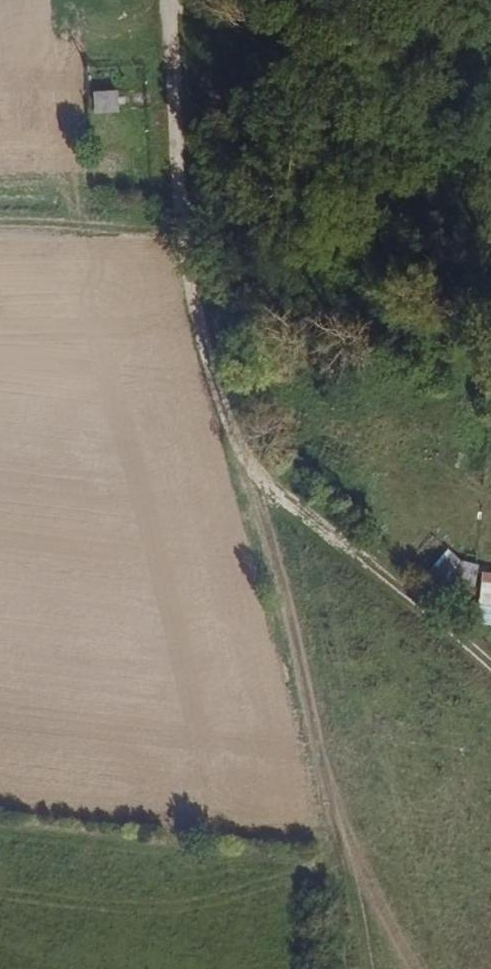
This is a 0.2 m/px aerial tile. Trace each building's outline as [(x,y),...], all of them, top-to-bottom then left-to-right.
[(120,115),(119,96),(99,96),(100,116),(120,115)] [(481,577),(480,626),(490,626),(490,577),(481,577)]
